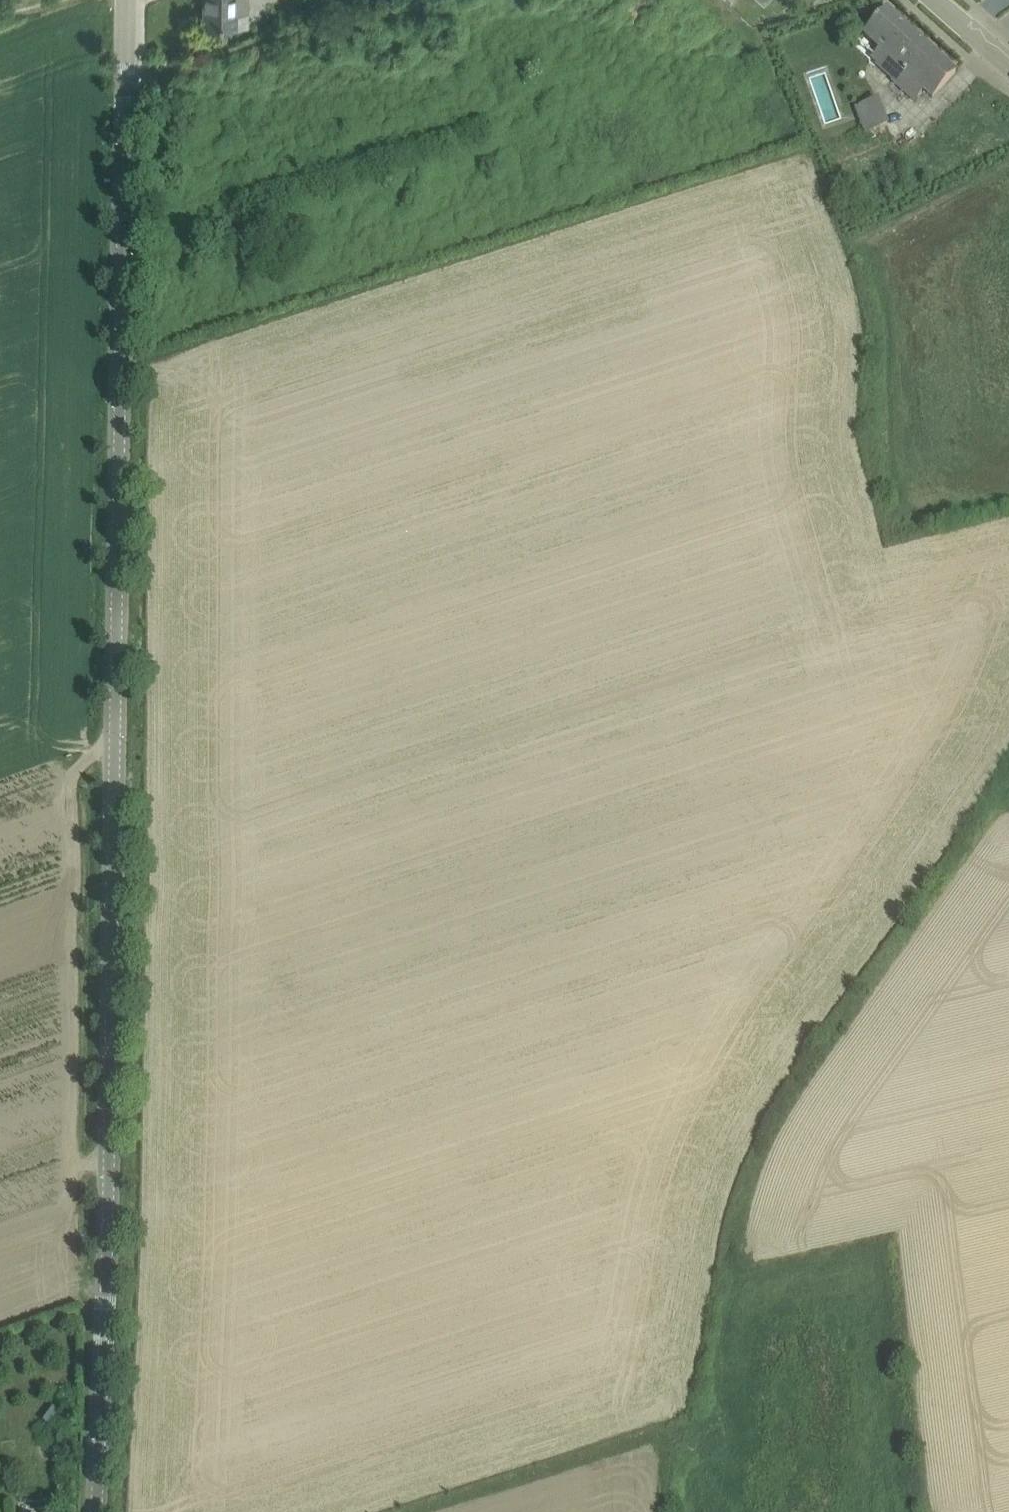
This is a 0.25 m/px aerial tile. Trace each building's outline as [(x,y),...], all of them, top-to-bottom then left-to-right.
[(206,24),(247,24),(247,0),(206,0),(206,24)] [(873,24),(864,34),(879,48),(870,57),(877,63),(875,65),(914,101),(923,92),(930,99),(955,72),(887,9),(873,24)] [(877,98),(854,108),(865,133),(888,124),(877,98)] [(53,1408),(43,1422),(50,1427),(60,1413),(53,1408)]
